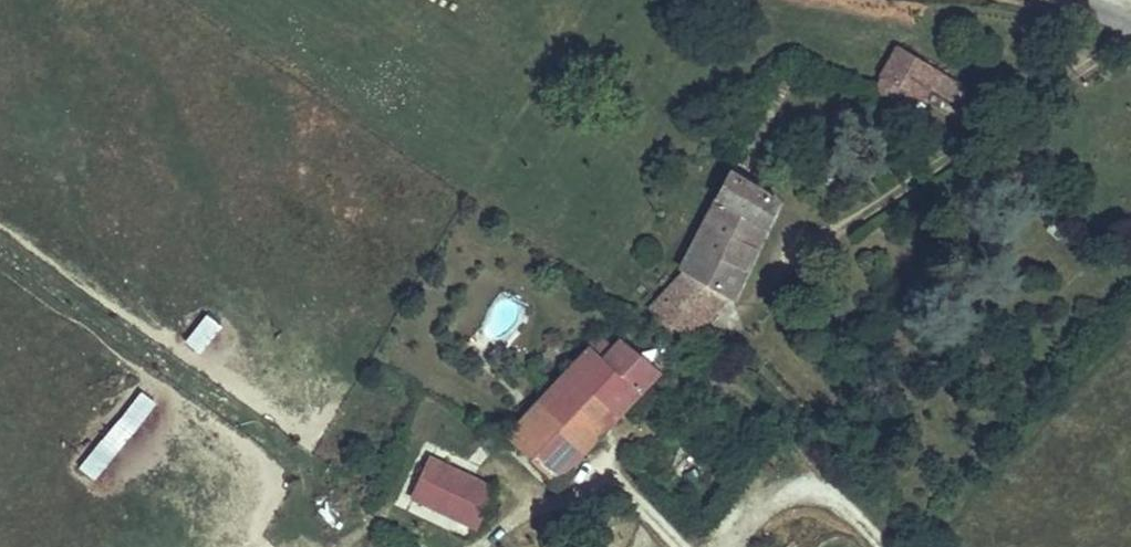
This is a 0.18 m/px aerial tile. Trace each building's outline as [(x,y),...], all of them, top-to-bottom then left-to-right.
[(896,110),(905,98),(911,102),(928,79),(888,50),(863,86),(896,110)] [(758,202),(724,180),(684,270),(650,310),(688,342),(730,292),(758,202)] [(203,354),(221,324),(202,313),(185,343),(203,354)] [(555,479),(654,375),(612,335),(601,346),(595,341),(507,434),(555,479)] [(140,390),(77,465),(94,478),(157,403),(140,390)] [(475,493),(431,479),(422,510),(487,529),(498,494),(477,488),(475,493)]
